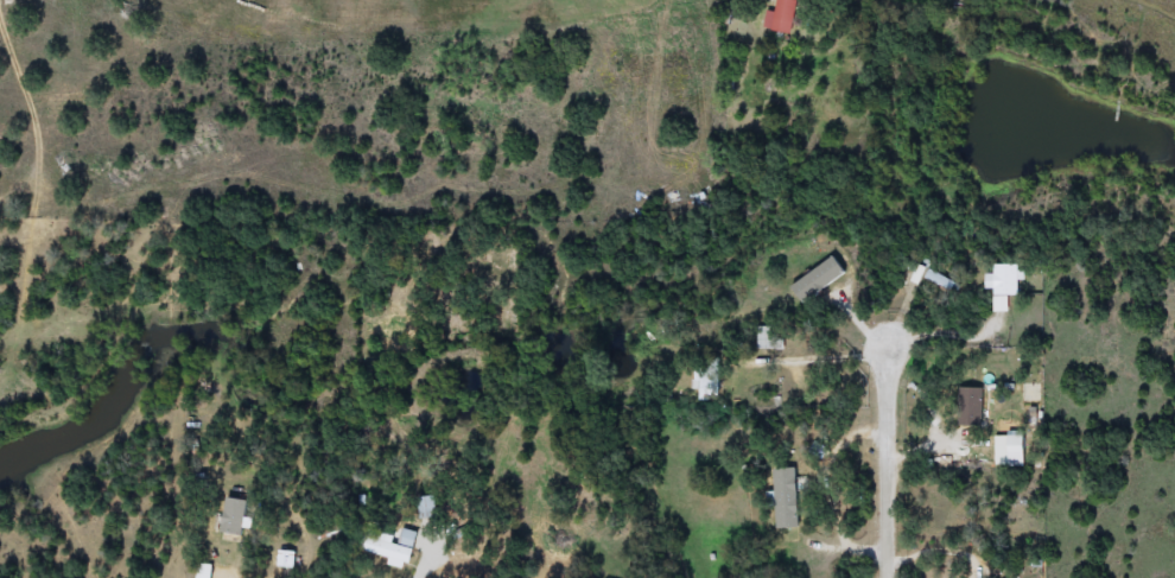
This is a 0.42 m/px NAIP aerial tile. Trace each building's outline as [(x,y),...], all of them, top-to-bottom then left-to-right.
[(776,13),(778,0),(799,0),(793,34),(764,28),(768,11),(776,13)] [(847,273),(805,301),(794,286),(836,256),(847,273)] [(1020,294),(1006,294),(1006,310),(996,310),(996,263),(1020,263),(1020,294)] [(922,284),(915,281),(921,266),(963,282),(957,297),(932,286),(933,282),(925,278),(922,284)] [(719,396),(692,396),(692,363),(719,363),(719,396)] [(958,426),(958,387),(984,387),(984,426),(958,426)] [(775,469),(796,469),(800,528),(779,529),(775,469)] [(243,536),(222,534),(227,498),(248,501),(243,536)] [(389,559),(361,551),(367,529),(399,539),(402,528),(419,534),(408,571),(388,565),(389,559)]
